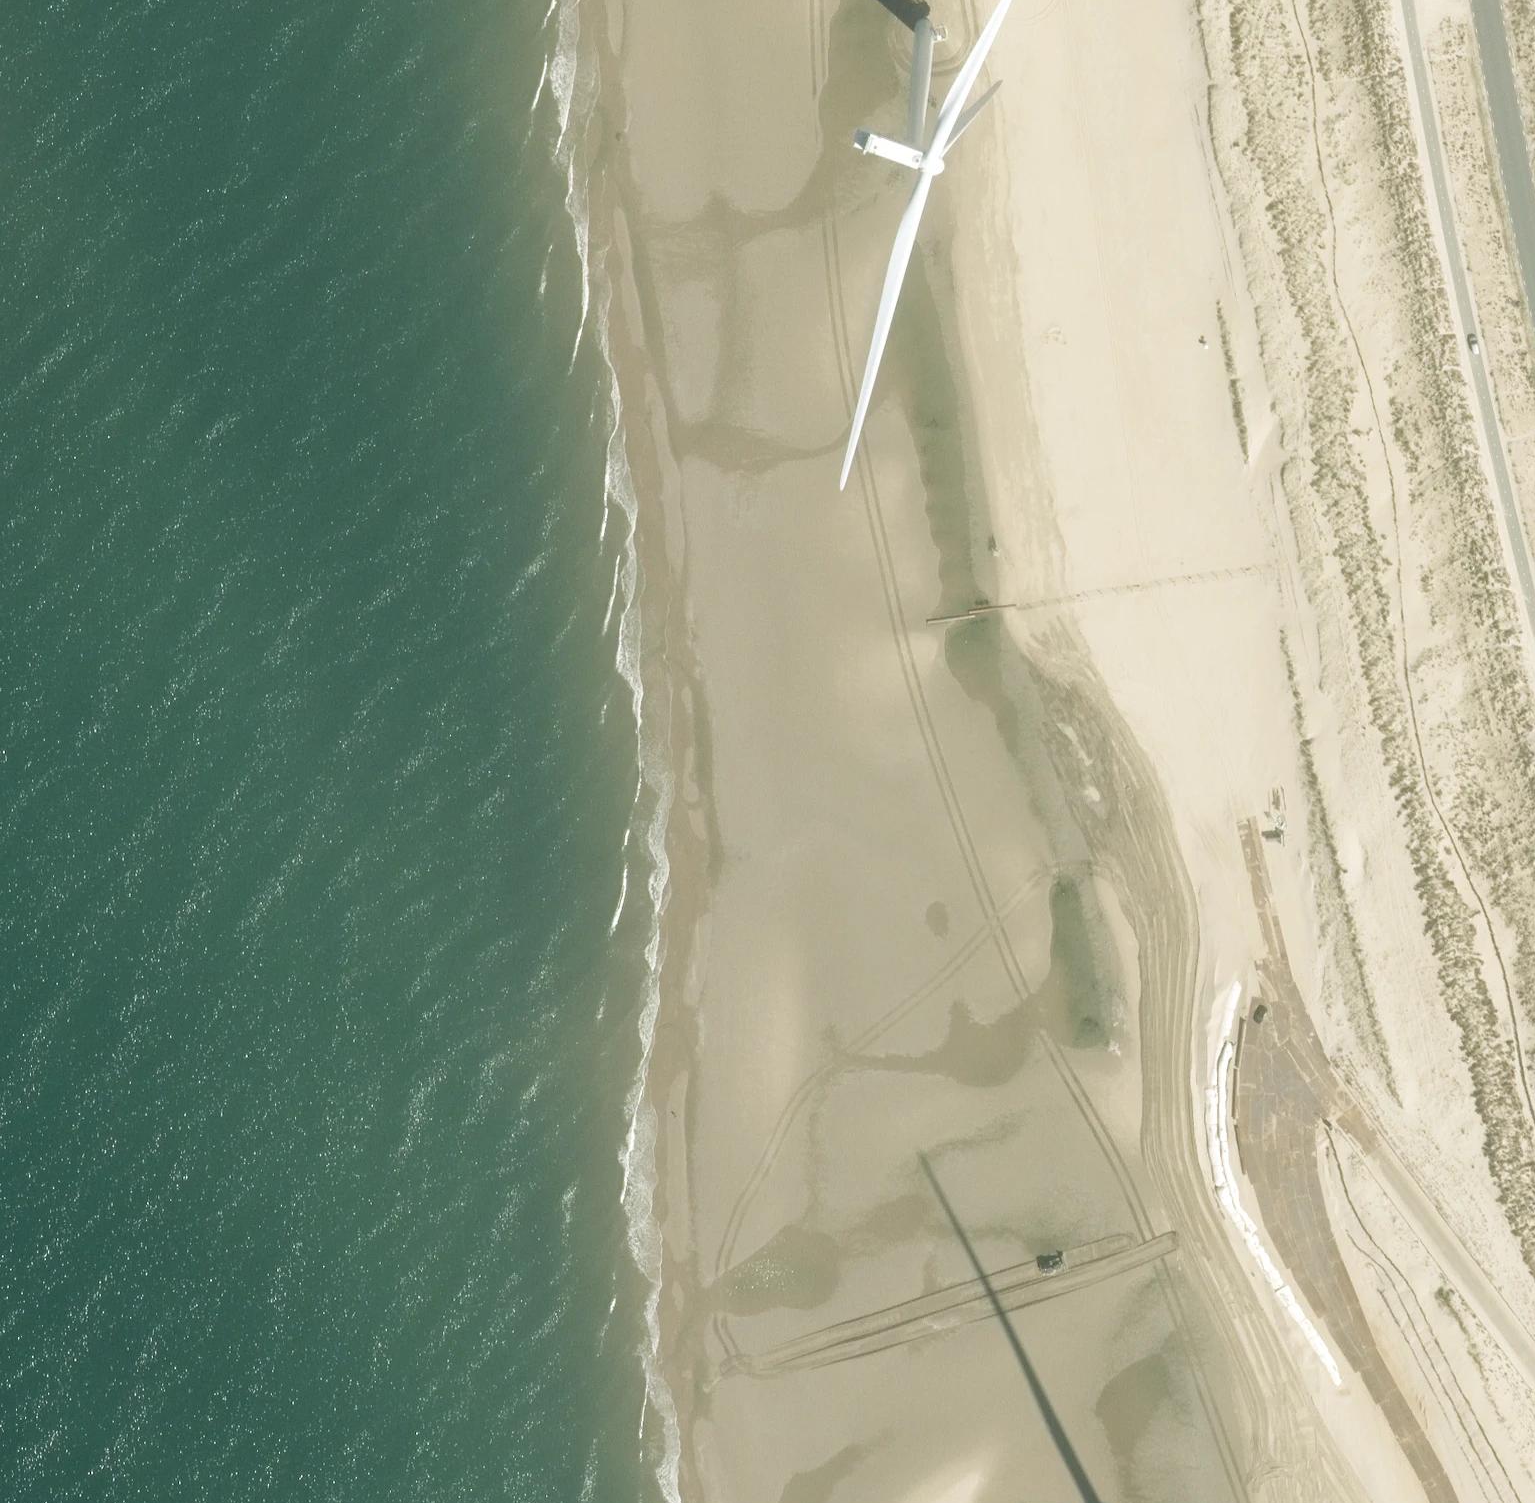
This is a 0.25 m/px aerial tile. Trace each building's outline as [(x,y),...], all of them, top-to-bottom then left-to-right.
[(887,35),(886,36),(886,37),(886,38),(887,39),(887,41),(887,42),(887,43),(887,44),(887,45),(888,46),(888,47),(888,49),(889,50),(889,51),(890,52),(890,53),(891,54),(892,55),(892,56),(893,57),(894,58),(894,59),(895,60),(896,61),(897,61),(898,62),(899,63),(899,64),(900,65),(901,65),(902,66),(903,66),(904,67),(906,68),(907,68),(908,69),(909,69),(910,69),(911,70),(912,70),(913,70),(915,70),(916,71),(917,71),(918,71),(919,71),(920,71),(922,71),(923,71),(924,71),(925,71),(926,71),(927,70),(929,70),(930,70),(931,69),(932,69),(933,69),(934,68),(935,68),(936,67),(937,66),(938,66),(939,65),(940,65),(941,64),(942,63),(943,62),(944,61),(945,61),(946,60),(946,59),(947,58),(948,57),(949,56),(949,55),(950,54),(950,53),(951,52),(951,51),(952,50),(952,49),(953,48),(953,46),(953,45),(954,44),(954,43),(954,42),(954,41),(954,39),(954,38),(954,37),(954,36),(954,35),(954,33),(954,32),(954,31),(954,30),(953,29),(953,28),(953,27),(952,25),(952,24),(951,23),(951,22),(950,21),(950,20),(949,19),(949,18),(948,17),(947,16),(946,15),(946,14),(945,13),(944,13),(943,12),(942,11),(941,10),(940,9),(939,9),(938,8),(937,8),(936,7),(935,6),(934,6),(933,5),(932,5),(931,5),(930,4),(929,4),(928,4),(926,4),(925,3),(924,3),(923,3),(922,3),(920,3),(919,3),(918,3),(917,3),(916,3),(915,4),(913,4),(912,4),(911,4),(910,5),(909,5),(908,6),(907,6),(906,6),(904,7),(903,8),(902,8),(901,9),(900,10),(899,10),(899,11),(898,12),(897,13),(896,13),(895,14),(894,15),(894,16),(893,17),(892,18),(892,19),(891,20),(890,21),(890,22),(889,23),(889,24),(888,25),(888,26),(888,28),(887,29),(887,30),(887,31),(887,32),(887,33),(887,35)]
